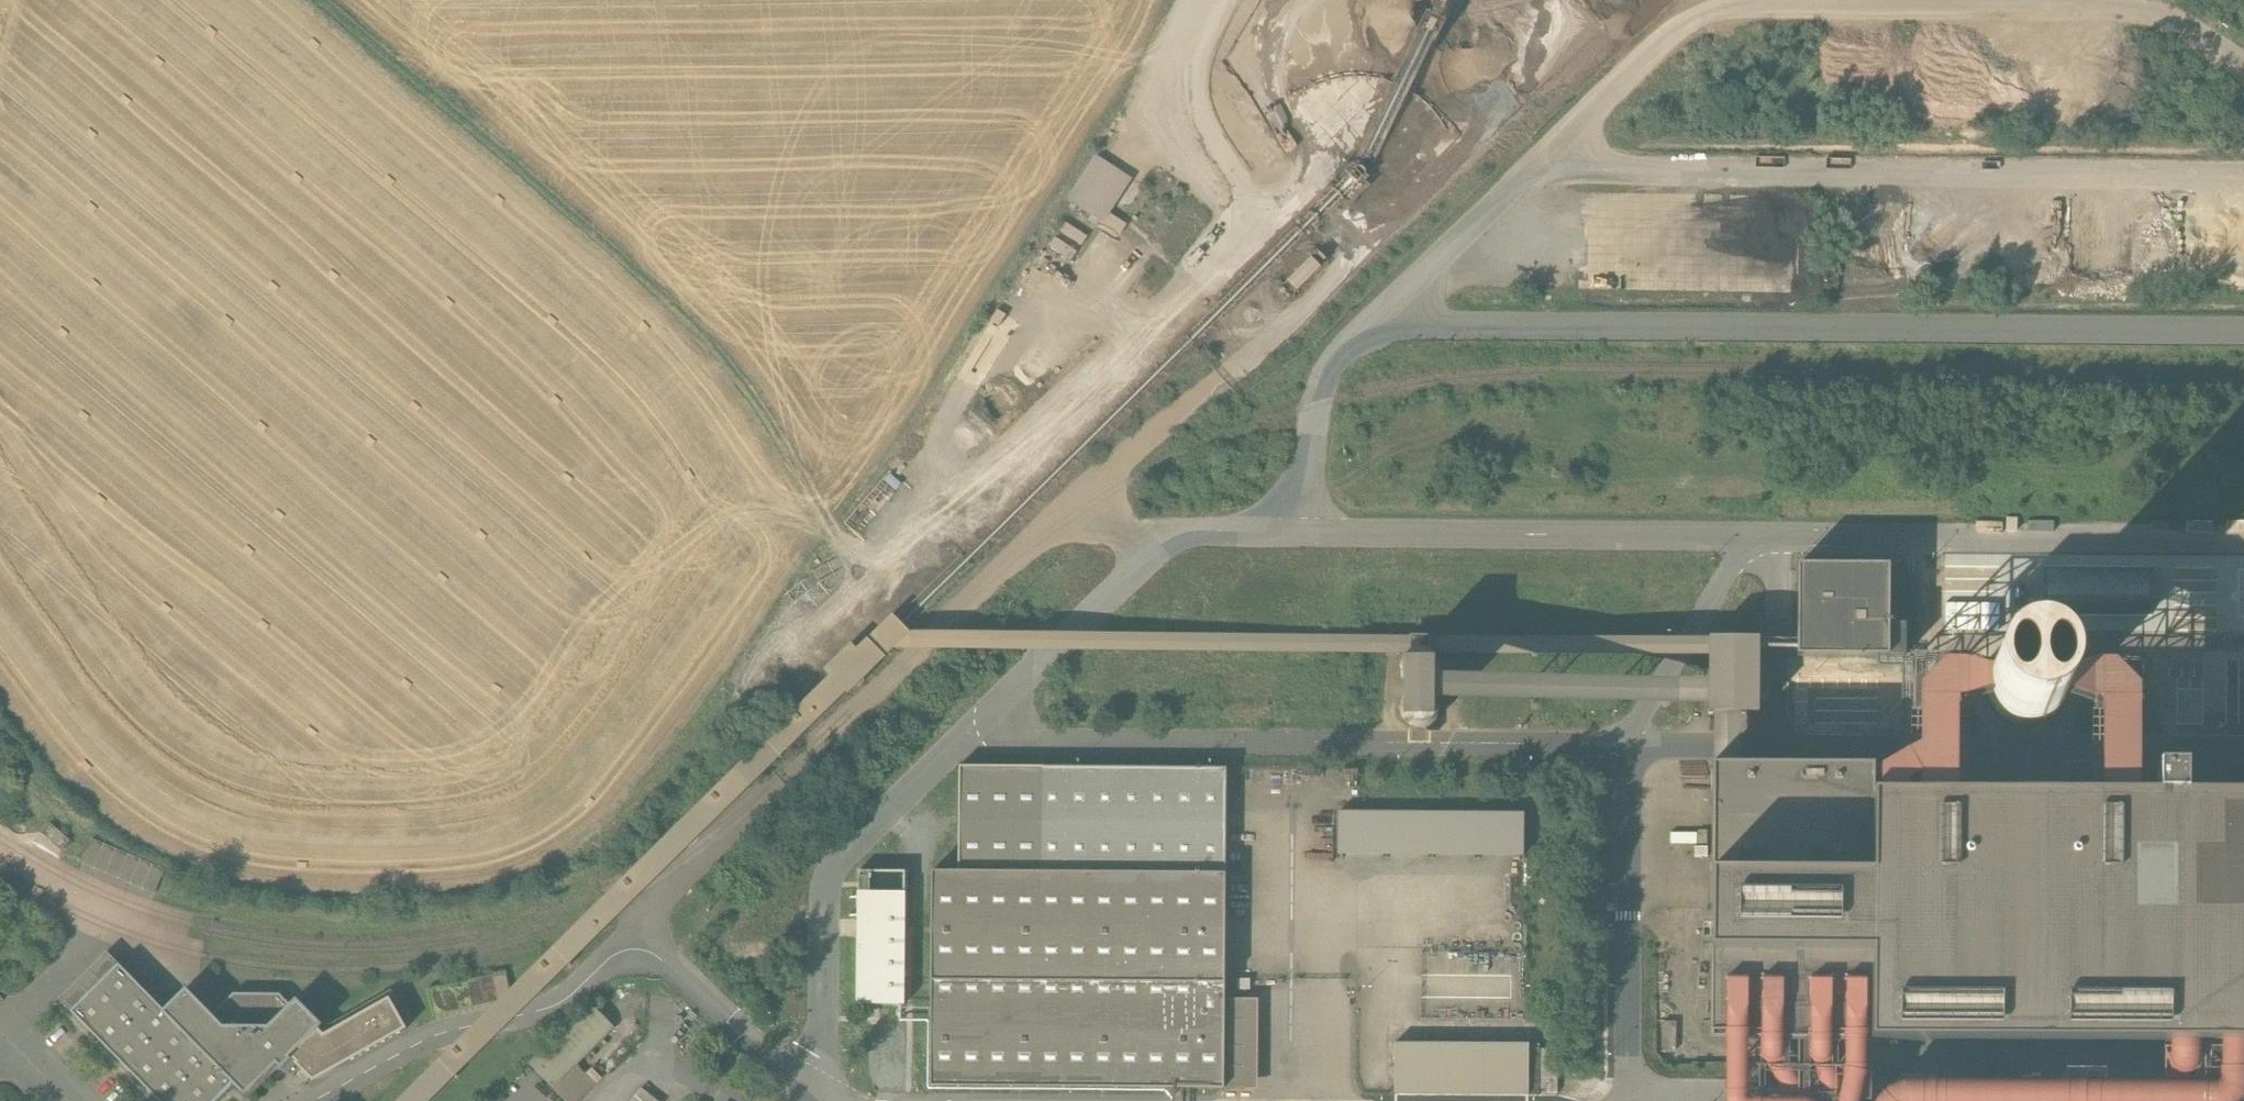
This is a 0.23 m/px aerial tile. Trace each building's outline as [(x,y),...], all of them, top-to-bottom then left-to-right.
[(1089,215),(1118,171),(1093,155),(1064,199),(1089,215)] [(1055,220),(1046,238),(1077,253),(1086,235),(1055,220)] [(1609,656),(1682,657),(1682,640),(1610,638),(1609,656)] [(1378,685),(1378,709),(1423,710),(1423,686),(1378,685)] [(2243,714),(2243,693),(2234,693),(2234,714),(2243,714)] [(1244,1097),(1246,768),(977,766),(976,874),(932,874),(930,1095),(1244,1097)] [(1753,774),(1661,778),(1664,845),(1731,842),(1729,803),(1754,802),(1753,774)] [(1902,796),(1902,868),(1743,869),(1744,944),(1898,943),(1899,1018),(2243,1015),(2243,794),(1902,796)] [(1328,807),(1327,851),(1511,852),(1511,809),(1328,807)] [(905,863),(846,867),(848,901),(859,900),(861,925),(880,923),(879,908),(891,908),(890,893),(907,892),(905,863)] [(408,1030),(389,999),(325,1036),(319,1031),(323,1027),(297,1001),(291,1007),(280,995),(234,995),(213,1016),(187,990),(165,1012),(107,954),(60,1002),(158,1100),(218,1100),(234,1085),(246,1097),(270,1074),(266,1069),(273,1063),(282,1070),(293,1060),(297,1064),(295,1065),(302,1072),(297,1077),(305,1085),(310,1079),(313,1083),(408,1030)] [(1685,1023),(1754,1023),(1754,970),(1685,970),(1685,1023)] [(529,1063),(554,1088),(614,1029),(590,1004),(529,1063)] [(1384,1039),(1385,1092),(1520,1092),(1520,1039),(1384,1039)]
